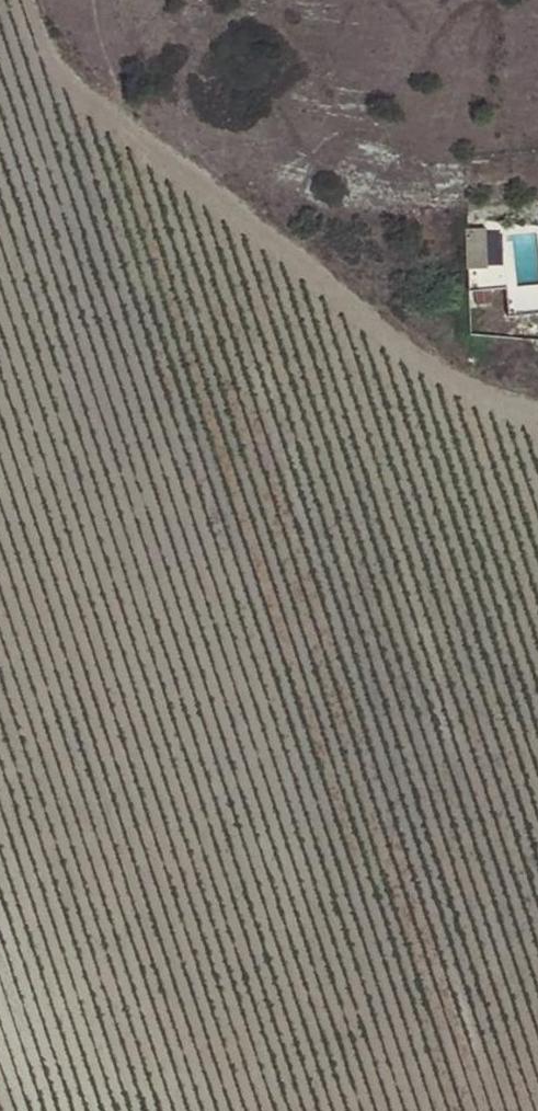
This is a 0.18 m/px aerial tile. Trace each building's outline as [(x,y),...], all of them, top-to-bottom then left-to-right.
[(468,227),(467,265),(481,266),(483,228),(468,227)] [(537,318),(537,288),(507,293),(512,323),(537,318)]
